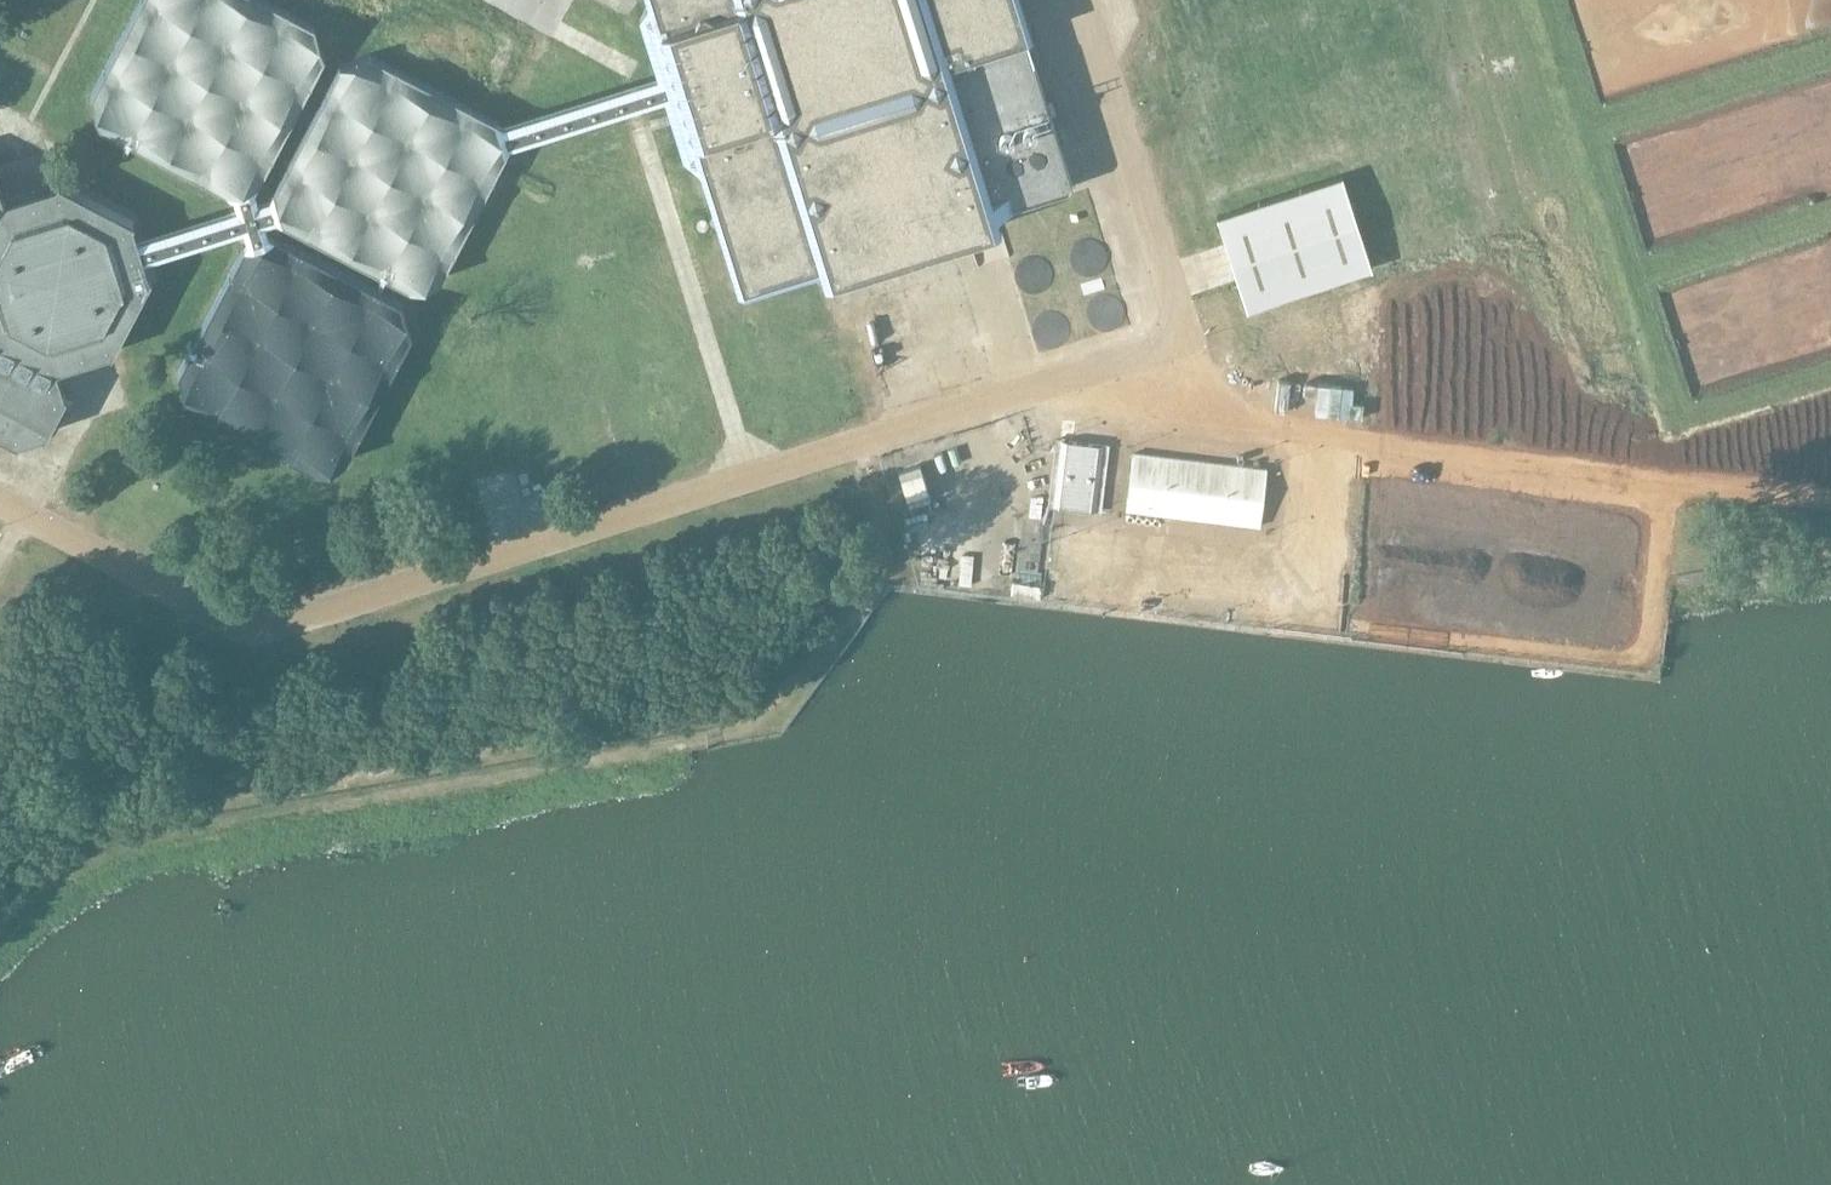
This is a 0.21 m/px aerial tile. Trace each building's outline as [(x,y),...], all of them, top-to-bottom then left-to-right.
[(238,189),(258,182),(324,56),(314,25),(265,0),(141,0),(91,96),(101,126),(227,192),(238,189)] [(667,81),(665,85),(677,91),(715,212),(708,224),(720,230),(738,286),(744,289),(1068,188),(1071,182),(1015,0),(648,0),(671,73),(667,81)] [(273,191),(277,201),(283,221),(409,287),(440,278),(506,152),(497,121),(370,54),(339,64),(273,191)] [(1371,268),(1341,176),(1217,216),(1247,309),(1371,268)] [(139,244),(132,223),(133,221),(58,181),(56,183),(4,199),(3,198),(0,187),(0,433),(17,442),(22,433),(36,429),(45,433),(66,394),(63,393),(56,369),(57,367),(109,351),(111,352),(151,276),(148,275),(139,244)] [(275,237),(254,243),(244,246),(178,373),(188,403),(314,470),(345,460),(411,333),(401,303),(275,237)] [(1091,240),(1068,256),(1083,277),(1106,261),(1091,240)] [(1078,285),(1080,298),(1102,295),(1100,282),(1078,285)] [(1097,337),(1124,324),(1110,295),(1084,308),(1097,337)] [(1034,350),(1061,349),(1059,317),(1032,318),(1034,350)] [(1293,403),(1302,403),(1302,421),(1352,422),(1353,393),(1294,391),(1293,403)] [(1100,512),(1108,445),(1057,438),(1048,505),(1100,512)] [(1259,527),(1266,469),(1133,452),(1125,511),(1259,527)] [(930,497),(920,464),(899,470),(908,503),(930,497)] [(1048,567),(1110,569),(1111,540),(1049,537),(1048,567)] [(920,577),(919,589),(951,590),(951,578),(920,577)] [(1009,584),(1005,597),(1034,605),(1038,592),(1009,584)]
